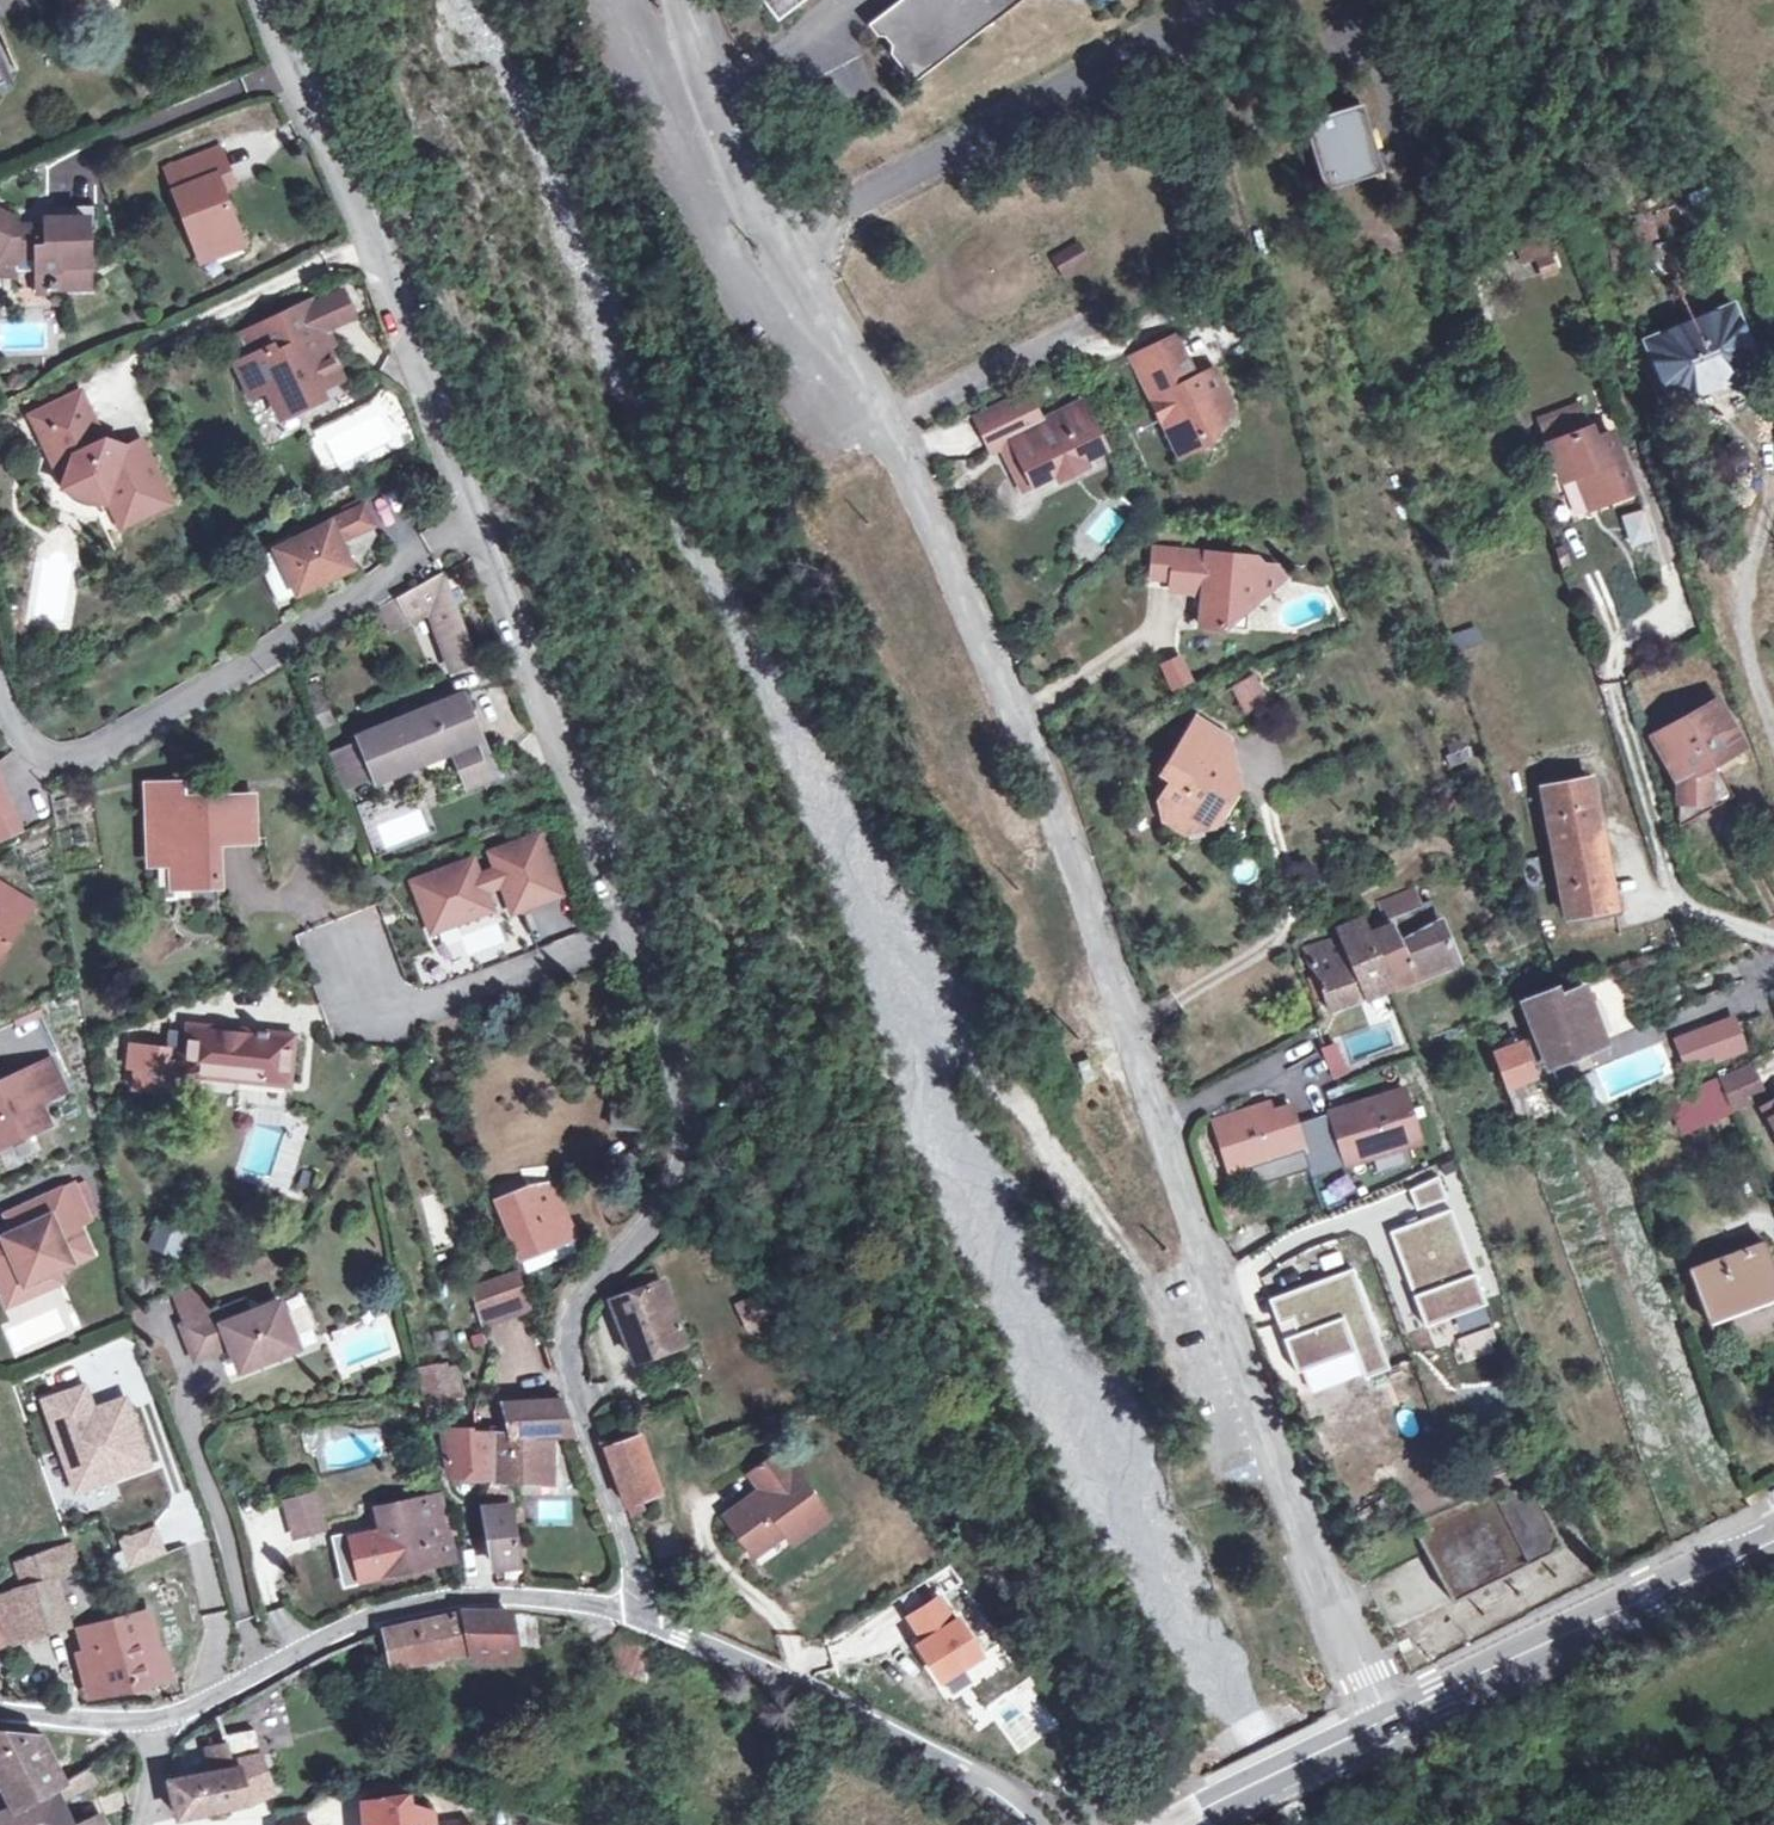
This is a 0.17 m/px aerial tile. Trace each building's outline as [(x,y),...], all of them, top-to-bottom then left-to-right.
[(70,10),(94,0),(66,0),(70,10)] [(776,21),(804,0),(759,0),(776,21)] [(867,26),(877,39),(883,38),(889,46),(888,52),(912,83),(1021,0),(900,0),(867,26)] [(1306,124),(1326,191),(1384,173),(1371,128),(1364,106),(1306,124)] [(199,250),(242,234),(219,177),(228,173),(218,148),(166,168),(199,250)] [(45,289),(88,290),(86,223),(47,223),(47,231),(15,230),(16,220),(0,212),(0,263),(16,263),(16,260),(35,260),(35,272),(44,272),(45,289)] [(242,234),(199,250),(203,261),(246,244),(242,234)] [(1537,257),(1554,251),(1550,243),(1534,249),(1537,257)] [(1062,272),(1085,259),(1077,245),(1054,258),(1062,272)] [(1561,270),(1554,251),(1537,257),(1545,276),(1561,270)] [(1089,265),(1085,259),(1062,272),(1066,279),(1089,265)] [(36,289),(45,289),(44,272),(35,272),(36,289)] [(341,286),(312,299),(324,325),(353,312),(341,286)] [(296,399),(300,409),(321,398),(317,391),(342,380),(327,350),(319,353),(311,337),(326,330),(324,325),(312,299),(244,331),(255,354),(235,363),(250,396),(267,388),(277,409),(296,399)] [(1644,340),(1669,404),(1758,369),(1732,305),(1644,340)] [(1175,339),(1132,361),(1178,457),(1192,451),(1231,406),(1222,389),(1217,391),(1208,371),(1194,378),(1175,339)] [(977,418),(992,449),(1012,440),(1016,448),(1004,454),(1014,474),(1026,469),(1034,485),(1056,474),(1064,477),(1082,469),(1085,460),(1105,451),(1084,402),(1042,420),(1030,392),(977,418)] [(66,495),(107,510),(112,508),(124,534),(175,507),(143,442),(126,451),(105,446),(80,395),(46,415),(59,442),(44,449),(55,472),(39,478),(54,508),(58,511),(59,513),(66,495)] [(281,418),(300,409),(296,399),(277,409),(281,418)] [(1547,447),(1589,429),(1582,411),(1540,426),(1547,447)] [(31,423),(44,449),(59,442),(46,415),(31,423)] [(1593,437),(1589,429),(1547,447),(1561,481),(1573,477),(1583,473),(1596,506),(1632,493),(1624,471),(1610,436),(1608,431),(1593,437)] [(1026,469),(1014,474),(1022,491),(1034,485),(1026,469)] [(1583,473),(1573,477),(1587,511),(1596,506),(1583,473)] [(66,495),(59,513),(63,515),(68,518),(74,520),(79,522),(85,524),(91,525),(97,525),(103,524),(107,510),(66,495)] [(276,549),(297,592),(352,566),(339,540),(372,524),(364,507),(276,549)] [(1644,509),(1620,515),(1628,547),(1652,541),(1644,509)] [(1175,553),(1153,551),(1151,578),(1173,580),(1175,553)] [(1206,556),(1175,553),(1173,580),(1172,591),(1204,594),(1200,627),(1225,629),(1248,610),(1277,586),(1260,563),(1257,560),(1206,556)] [(1303,567),(1260,563),(1277,586),(1303,567)] [(444,574),(380,611),(385,622),(390,633),(430,613),(450,672),(477,662),(444,574)] [(1248,610),(1225,629),(1246,631),(1248,610)] [(385,622),(380,611),(366,618),(371,630),(385,622)] [(1453,652),(1479,643),(1475,636),(1466,638),(1465,634),(1449,639),(1453,652)] [(1172,693),(1188,686),(1179,664),(1163,671),(1172,693)] [(1251,677),(1233,687),(1245,710),(1264,700),(1251,677)] [(315,685),(304,689),(318,726),(328,722),(315,685)] [(361,739),(376,779),(377,781),(453,751),(467,787),(494,776),(479,740),(461,695),(359,735),(361,739)] [(1714,703),(1652,737),(1677,782),(1677,803),(1707,802),(1707,766),(1706,765),(1712,762),(1739,746),(1714,703)] [(1175,812),(1168,823),(1185,833),(1201,830),(1215,809),(1220,812),(1236,789),(1207,770),(1227,741),(1193,719),(1159,774),(1170,781),(1158,801),(1175,812)] [(376,779),(361,739),(328,752),(344,792),(376,779)] [(1707,802),(1677,803),(1678,828),(1708,810),(1732,796),(1712,762),(1706,765),(1707,766),(1707,802)] [(1553,855),(1601,845),(1589,782),(1556,788),(1542,792),(1546,813),(1553,855)] [(183,811),(183,803),(182,785),(148,787),(151,864),(182,863),(183,888),(217,886),(217,844),(254,843),(253,798),(215,799),(216,802),(194,802),(194,811),(183,811)] [(1175,812),(1158,801),(1164,820),(1168,823),(1175,812)] [(194,802),(183,803),(183,811),(194,811),(194,802)] [(1483,822),(1464,828),(1468,841),(1487,835),(1483,822)] [(472,859),(411,882),(431,932),(492,909),(485,891),(501,885),(508,902),(533,892),(537,903),(561,894),(538,834),(489,852),(495,869),(478,875),(472,859)] [(1601,845),(1553,855),(1561,896),(1564,917),(1581,914),(1612,908),(1601,845)] [(533,892),(508,902),(512,912),(537,903),(533,892)] [(1386,917),(1390,926),(1379,931),(1377,924),(1364,929),(1362,922),(1337,932),(1341,939),(1303,951),(1308,969),(1313,974),(1326,1013),(1386,988),(1412,977),(1452,961),(1438,923),(1430,902),(1386,917)] [(22,919),(0,905),(0,956),(22,919)] [(1481,940),(1488,952),(1505,942),(1498,930),(1481,940)] [(1522,998),(1540,1046),(1543,1044),(1550,1063),(1601,1040),(1594,1020),(1582,986),(1557,995),(1554,986),(1522,998)] [(1706,1031),(1715,1056),(1740,1047),(1732,1022),(1706,1031)] [(291,1040),(187,1028),(183,1066),(165,1063),(166,1051),(129,1047),(127,1068),(134,1068),(132,1090),(172,1092),(175,1072),(182,1072),(286,1085),(291,1040)] [(1504,1090),(1530,1079),(1518,1045),(1492,1055),(1504,1090)] [(1324,1050),(1335,1076),(1343,1072),(1333,1046),(1324,1050)] [(1747,1063),(1717,1076),(1724,1091),(1730,1105),(1760,1092),(1747,1063)] [(53,1064),(39,1071),(52,1101),(67,1094),(53,1064)] [(50,1127),(41,1106),(52,1101),(39,1071),(1,1087),(0,1084),(0,1149),(50,1127)] [(1731,1109),(1730,1105),(1724,1091),(1717,1076),(1684,1092),(1691,1106),(1673,1113),(1680,1132),(1731,1109)] [(1235,1117),(1216,1123),(1231,1172),(1250,1166),(1256,1186),(1287,1177),(1281,1157),(1304,1150),(1307,1161),(1342,1150),(1347,1165),(1422,1143),(1406,1091),(1354,1107),(1357,1115),(1335,1121),(1333,1113),(1296,1123),(1291,1106),(1274,1111),(1270,1100),(1242,1109),(1244,1114),(1245,1120),(1237,1123),(1235,1117)] [(1762,1107),(1769,1118),(1770,1117),(1773,1124),(1773,1100),(1762,1107)] [(1244,1114),(1235,1117),(1237,1123),(1245,1120),(1244,1114)] [(1281,1157),(1287,1177),(1310,1169),(1311,1174),(1347,1165),(1342,1150),(1307,1161),(1304,1150),(1281,1157)] [(553,1183),(532,1186),(497,1200),(520,1259),(574,1237),(553,1183)] [(10,1214),(18,1232),(50,1217),(56,1232),(76,1224),(88,1218),(74,1185),(10,1214)] [(1437,1205),(1430,1185),(1410,1192),(1417,1212),(1437,1205)] [(1486,1307),(1451,1211),(1390,1233),(1424,1329),(1486,1307)] [(0,1285),(22,1275),(25,1283),(54,1270),(89,1254),(76,1224),(56,1232),(50,1217),(18,1232),(0,1240),(0,1285)] [(146,1248),(179,1259),(189,1229),(156,1218),(146,1248)] [(1773,1281),(1773,1264),(1767,1242),(1690,1272),(1708,1320),(1747,1305),(1738,1282),(1745,1279),(1749,1290),(1773,1281)] [(1295,1372),(1353,1352),(1363,1379),(1388,1369),(1352,1269),(1268,1299),(1277,1324),(1291,1319),(1296,1334),(1282,1338),(1295,1372)] [(8,1303),(59,1280),(54,1270),(25,1283),(22,1275),(0,1285),(8,1303)] [(519,1271),(488,1284),(501,1317),(532,1305),(519,1271)] [(633,1359),(683,1340),(660,1279),(652,1282),(648,1271),(621,1282),(625,1293),(610,1298),(633,1359)] [(1749,1290),(1745,1279),(1738,1282),(1747,1305),(1773,1295),(1773,1281),(1749,1290)] [(488,1284),(467,1291),(478,1325),(501,1317),(488,1284)] [(225,1336),(229,1346),(239,1371),(297,1347),(279,1301),(247,1313),(242,1301),(179,1327),(182,1332),(191,1356),(192,1360),(216,1351),(212,1342),(225,1336)] [(770,1317),(765,1306),(741,1317),(745,1328),(770,1317)] [(191,1356),(182,1332),(154,1344),(164,1367),(191,1356)] [(696,1335),(683,1340),(695,1373),(709,1368),(696,1335)] [(216,1351),(229,1346),(225,1336),(212,1342),(216,1351)] [(458,1396),(451,1363),(436,1367),(435,1363),(419,1368),(427,1413),(444,1408),(442,1400),(458,1396)] [(86,1387),(48,1401),(79,1487),(147,1462),(125,1402),(95,1413),(86,1387)] [(495,1434),(468,1434),(468,1430),(441,1430),(448,1476),(491,1479),(550,1482),(551,1434),(573,1433),(560,1399),(503,1403),(510,1434),(495,1434)] [(604,1447),(637,1434),(633,1421),(599,1434),(604,1447)] [(475,1422),(475,1430),(491,1431),(491,1422),(475,1422)] [(604,1447),(625,1505),(640,1499),(658,1492),(637,1434),(604,1447)] [(1403,1514),(1452,1604),(1527,1567),(1563,1548),(1538,1498),(1555,1491),(1538,1440),(1403,1514)] [(762,1488),(725,1515),(749,1548),(781,1524),(787,1531),(794,1541),(829,1514),(781,1450),(750,1473),(762,1488)] [(493,1567),(520,1564),(510,1486),(499,1486),(500,1508),(485,1510),(493,1567)] [(322,1526),(312,1492),(285,1497),(293,1533),(322,1526)] [(452,1558),(439,1493),(375,1506),(390,1571),(452,1558)] [(640,1499),(625,1505),(629,1516),(643,1510),(640,1499)] [(781,1524),(749,1548),(755,1554),(787,1531),(781,1524)] [(153,1528),(123,1541),(134,1565),(163,1552),(153,1528)] [(65,1546),(35,1556),(42,1578),(50,1575),(73,1568),(65,1546)] [(42,1578),(35,1556),(16,1562),(23,1585),(11,1590),(25,1633),(64,1620),(50,1575),(42,1578)] [(11,1590),(0,1593),(0,1625),(5,1640),(25,1633),(11,1590)] [(940,1680),(980,1654),(957,1619),(954,1621),(938,1597),(908,1616),(924,1640),(917,1644),(940,1680)] [(514,1656),(508,1614),(507,1613),(463,1612),(383,1630),(391,1668),(471,1651),(514,1656)] [(79,1652),(91,1695),(169,1675),(161,1647),(157,1649),(154,1633),(137,1637),(131,1617),(83,1629),(89,1650),(79,1652)] [(360,1641),(364,1650),(380,1647),(377,1633),(360,1641)] [(252,1729),(221,1734),(223,1743),(203,1748),(208,1773),(170,1781),(178,1818),(248,1802),(270,1792),(252,1729)] [(61,1798),(96,1779),(88,1765),(60,1780),(37,1736),(0,1730),(0,1777),(4,1784),(8,1792),(15,1804),(0,1812),(0,1824),(72,1824),(61,1798)] [(1193,1774),(1188,1764),(1175,1770),(1181,1780),(1193,1774)] [(1762,1770),(1768,1781),(1771,1786),(1773,1785),(1773,1764),(1762,1770)] [(1762,1770),(1751,1776),(1757,1787),(1768,1781),(1762,1770)] [(1757,1787),(1751,1776),(1741,1781),(1748,1793),(1757,1787)] [(15,1804),(8,1792),(0,1797),(0,1812),(15,1804)] [(432,1810),(411,1803),(408,1793),(362,1800),(365,1824),(432,1824),(432,1810)] [(102,1816),(93,1821),(91,1817),(76,1824),(105,1824),(102,1816)]
